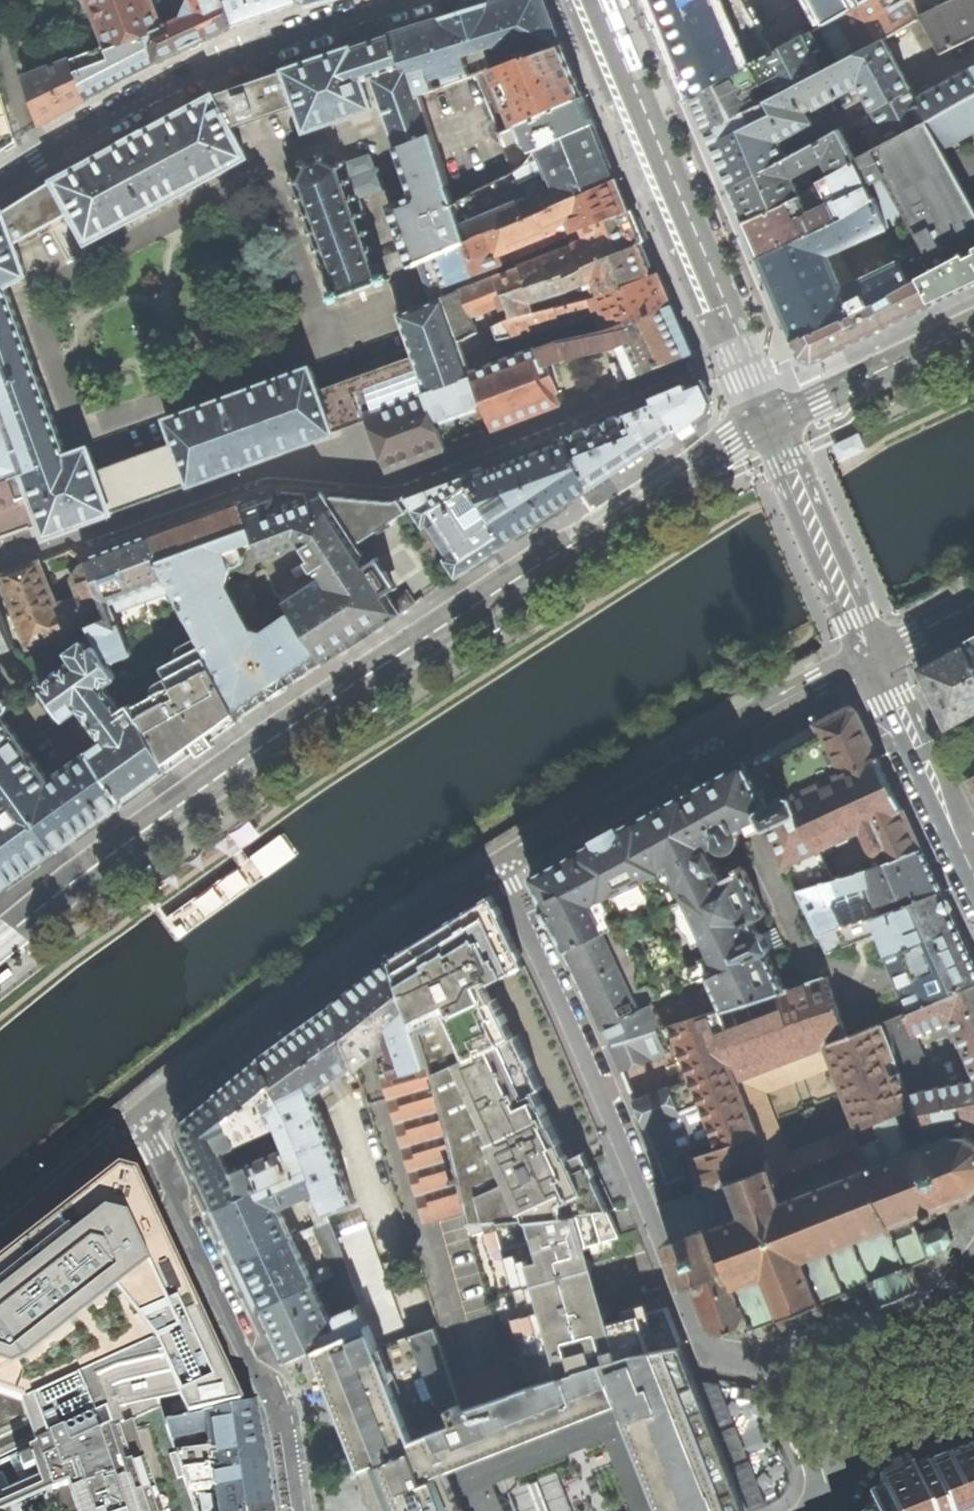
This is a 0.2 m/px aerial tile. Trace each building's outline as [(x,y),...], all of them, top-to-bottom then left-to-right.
[(46,537),(185,487),(264,459),(369,420),(360,394),(420,373),(466,356),(461,342),(460,342),(441,288),(430,292),(432,302),(399,314),(414,356),(320,389),(311,367),(167,419),(175,442),(97,471),(89,447),(67,455),(6,286),(26,276),(15,244),(72,212),(88,242),(147,210),(148,211),(188,189),(187,189),(246,157),(230,127),(296,104),(306,131),(372,108),(363,81),(373,78),(414,197),(390,206),(412,267),(420,264),(468,243),(455,203),(453,201),(447,185),(448,185),(433,137),(433,135),(422,97),(426,96),(425,92),(434,88),(432,79),(444,75),(446,84),(470,75),(464,55),(490,47),(497,67),(519,58),(519,55),(529,52),(531,57),(562,45),(545,0),(503,0),(393,34),(318,60),(213,96),(55,181),(0,215),(0,445),(4,455),(20,502),(27,530),(42,524),(46,537)] [(98,21),(152,1),(152,0),(90,0),(98,21)] [(158,62),(201,41),(234,25),(225,0),(193,0),(197,11),(173,23),(171,30),(173,33),(166,36),(162,27),(147,33),(158,62)] [(234,25),(264,14),(300,2),(301,0),(225,0),(234,25)] [(625,9),(632,5),(630,0),(621,0),(625,9)] [(666,33),(692,97),(774,52),(745,1),(747,0),(652,0),(666,33)] [(856,0),(812,0),(825,25),(859,6),(856,0)] [(823,27),(833,46),(841,63),(884,39),(918,19),(908,0),(869,0),(859,6),(825,25),(823,27)] [(918,19),(939,55),(973,38),(973,0),(908,0),(918,19)] [(147,33),(162,27),(152,1),(98,21),(107,46),(71,59),(87,98),(123,78),(134,73),(158,62),(147,33)] [(814,56),(833,46),(823,27),(804,38),(803,36),(774,52),(692,97),(699,112),(707,131),(760,105),(753,89),(772,80),(780,95),(823,72),(814,56)] [(961,77),(959,73),(916,96),(884,39),(841,63),(823,72),(780,95),(760,105),(707,131),(718,157),(731,188),(788,158),(780,141),(813,123),(806,112),(815,107),(817,109),(860,85),(890,141),(928,122),(973,97),(973,70),(961,77)] [(569,61),(562,45),(531,57),(529,52),(519,55),(519,58),(497,67),(476,75),(499,133),(584,97),(569,61)] [(87,98),(71,59),(26,76),(41,126),(79,102),(87,98)] [(15,141),(0,94),(0,151),(15,141)] [(590,111),(584,97),(499,133),(498,134),(503,146),(523,137),(526,145),(536,151),(595,125),(590,111)] [(928,122),(943,150),(973,133),(973,97),(928,122)] [(934,270),(973,249),(973,206),(973,204),(943,150),(928,122),(890,141),(871,151),(856,159),(856,160),(868,185),(886,176),(893,189),(874,198),(888,227),(907,218),(923,241),(934,270)] [(607,155),(595,125),(536,151),(534,152),(526,163),(521,167),(508,176),(508,175),(453,201),(455,203),(468,243),(491,233),(555,206),(561,202),(617,179),(607,155)] [(859,128),(844,136),(856,159),(871,151),(859,128)] [(738,205),(745,221),(801,195),(794,177),(825,161),(832,174),(856,160),(856,159),(844,136),(840,129),(788,158),(731,188),(738,205)] [(323,282),(332,305),(393,283),(385,259),(384,260),(362,198),(387,189),(379,167),(376,168),(371,154),(348,162),(346,158),(324,148),(299,157),(288,181),(324,281),(323,282)] [(811,186),(801,195),(745,221),(752,238),(760,258),(841,219),(874,198),(868,185),(856,160),(832,174),(811,186)] [(555,206),(491,233),(499,254),(500,254),(502,261),(556,239),(551,226),(564,220),(570,235),(630,212),(624,197),(617,179),(561,202),(555,206)] [(857,311),(920,278),(934,270),(923,241),(905,250),(904,248),(898,251),(897,256),(899,261),(842,288),(828,252),(888,227),(874,198),(841,219),(760,258),(776,295),(795,339),(857,311)] [(632,211),(630,212),(570,235),(574,244),(519,264),(521,268),(505,274),(501,264),(494,267),(504,294),(584,267),(642,243),(645,242),(639,228),(632,211)] [(468,243),(420,264),(430,292),(441,288),(494,267),(501,264),(504,264),(502,261),(500,254),(499,254),(491,233),(468,243)] [(651,266),(642,243),(584,267),(504,294),(494,267),(441,288),(460,342),(461,342),(479,333),(472,316),(502,304),(506,319),(533,312),(529,299),(591,280),(598,296),(654,274),(651,266)] [(934,270),(920,278),(934,304),(973,285),(973,249),(934,270)] [(658,272),(654,274),(598,296),(558,306),(533,312),(506,319),(479,333),(461,342),(466,356),(469,364),(501,353),(495,340),(599,313),(601,317),(606,315),(612,327),(612,328),(671,304),(666,290),(658,272)] [(802,356),(815,361),(870,335),(934,304),(920,278),(857,311),(795,339),(802,356)] [(560,340),(540,347),(546,365),(567,357),(590,352),(610,346),(615,357),(622,354),(633,377),(665,364),(691,354),(692,352),(686,338),(671,304),(612,328),(612,327),(560,339),(560,340)] [(546,365),(540,347),(472,372),(484,402),(494,430),(523,419),(562,404),(546,365)] [(459,411),(484,402),(472,372),(469,364),(466,356),(420,373),(360,394),(369,420),(388,470),(445,449),(435,420),(459,411)] [(659,400),(628,412),(632,421),(664,412),(678,432),(698,419),(710,412),(713,401),(704,382),(659,400)] [(628,412),(567,437),(589,490),(619,471),(674,435),(678,432),(664,412),(632,421),(628,412)] [(864,449),(858,436),(837,446),(843,458),(864,449)] [(567,437),(463,475),(507,543),(551,515),(555,512),(589,490),(567,437)] [(20,502),(4,455),(0,445),(0,509),(20,502)] [(406,497),(412,507),(424,525),(415,530),(438,566),(447,560),(457,576),(480,561),(507,543),(463,475),(406,497)] [(407,510),(412,507),(406,497),(394,502),(327,495),(276,491),(242,504),(255,537),(273,588),(286,606),(325,663),(416,604),(407,591),(393,599),(389,593),(394,590),(375,561),(370,564),(357,545),(408,511),(407,510)] [(242,504),(241,501),(190,519),(151,534),(174,590),(203,645),(242,719),(291,685),(325,663),(286,606),(258,626),(247,623),(224,581),(228,568),(243,561),(242,551),(239,544),(255,537),(242,504)] [(567,518),(570,522),(588,510),(583,503),(570,512),(565,515),(567,518)] [(103,606),(108,615),(115,612),(174,590),(151,534),(119,545),(87,558),(89,564),(104,605),(103,606)] [(30,650),(89,625),(108,617),(108,615),(103,606),(104,605),(89,564),(82,566),(73,579),(79,597),(57,606),(40,562),(30,566),(1,576),(30,650)] [(15,647),(0,606),(0,653),(15,647)] [(115,612),(108,615),(108,617),(89,625),(99,646),(109,662),(131,653),(115,612)] [(963,644),(973,664),(973,638),(963,644)] [(147,784),(171,769),(143,722),(135,728),(105,686),(117,677),(109,662),(99,646),(92,651),(86,643),(71,653),(76,661),(42,685),(66,719),(81,707),(106,741),(90,753),(124,801),(147,784)] [(947,728),(973,713),(973,664),(963,644),(947,653),(919,668),(934,700),(947,728)] [(205,745),(242,719),(203,645),(164,666),(169,677),(159,682),(157,684),(156,687),(155,688),(155,690),(156,695),(135,707),(143,722),(171,769),(205,745)] [(124,801),(90,753),(51,782),(2,714),(3,713),(5,714),(10,711),(11,705),(7,700),(1,699),(0,700),(0,769),(57,851),(92,826),(124,801)] [(850,708),(746,762),(771,810),(760,814),(763,820),(766,826),(797,812),(790,800),(881,760),(857,710),(853,708),(850,708)] [(797,812),(766,826),(786,866),(798,890),(864,872),(923,849),(911,824),(893,785),(881,760),(790,800),(797,812)] [(610,1044),(786,992),(767,949),(771,947),(763,931),(760,933),(754,919),(767,912),(757,892),(745,868),(755,863),(739,831),(763,820),(760,814),(771,810),(746,762),(745,761),(686,794),(685,792),(658,808),(640,818),(639,816),(625,824),(577,850),(577,852),(563,859),(532,877),(554,923),(589,997),(610,1044)] [(57,851),(0,769),(0,892),(27,873),(57,851)] [(918,901),(942,893),(923,849),(864,872),(798,890),(819,935),(838,928),(870,919),(860,888),(869,885),(876,905),(916,892),(918,901)] [(880,915),(918,901),(916,892),(876,905),(880,915)] [(973,986),(973,962),(963,936),(942,893),(918,901),(880,915),(870,919),(838,928),(846,946),(879,933),(910,1011),(973,986)] [(442,930),(394,959),(416,1028),(448,1013),(469,1058),(513,1034),(491,983),(525,966),(515,946),(494,898),(442,930)] [(426,1222),(463,1212),(458,1180),(448,1138),(431,1076),(427,1063),(416,1028),(394,959),(363,984),(336,1004),(355,1067),(383,1047),(382,1045),(389,1038),(396,1045),(392,1048),(395,1057),(390,1058),(395,1072),(382,1076),(426,1222)] [(691,1081),(715,1139),(720,1149),(757,1135),(736,1079),(825,1045),(849,1036),(838,1005),(829,977),(786,992),(610,1044),(623,1072),(679,1051),(685,1065),(691,1081)] [(926,1122),(927,1128),(929,1128),(929,1131),(973,1123),(973,1086),(939,1093),(915,1035),(952,1020),(973,1073),(973,986),(910,1011),(894,1018),(882,1023),(914,1106),(921,1125),(923,1124),(923,1122),(926,1122)] [(327,1213),(354,1201),(314,1094),(355,1067),(336,1004),(297,1032),(260,1059),(289,1114),(309,1166),(327,1213)] [(865,1022),(868,1028),(882,1023),(894,1018),(891,1011),(879,1016),(865,1022)] [(858,1131),(914,1106),(882,1023),(868,1028),(849,1036),(825,1045),(858,1131)] [(468,1228),(610,1211),(583,1151),(569,1155),(550,1116),(513,1034),(469,1058),(431,1076),(448,1138),(458,1180),(463,1212),(468,1228)] [(289,1114),(260,1059),(238,1077),(216,1094),(239,1142),(279,1124),(288,1147),(250,1165),(261,1187),(309,1166),(289,1114)] [(678,1154),(715,1139),(691,1081),(634,1101),(647,1132),(668,1183),(688,1176),(678,1154)] [(239,1142),(216,1094),(198,1109),(184,1120),(181,1134),(215,1207),(261,1187),(250,1165),(237,1170),(233,1168),(225,1152),(226,1147),(229,1149),(241,1144),(239,1142)] [(786,1330),(806,1322),(828,1314),(823,1301),(844,1293),(847,1300),(852,1298),(850,1291),(869,1284),(878,1307),(921,1290),(915,1274),(916,1270),(914,1266),(930,1260),(933,1254),(939,1251),(940,1253),(942,1253),(941,1251),(947,1248),(949,1250),(950,1249),(949,1247),(952,1240),(954,1240),(955,1239),(952,1238),(949,1232),(951,1230),(950,1229),(948,1230),(942,1228),(941,1225),(940,1225),(940,1223),(938,1224),(940,1228),(933,1230),(932,1228),(931,1228),(932,1230),(920,1235),(914,1219),(922,1213),(926,1217),(931,1219),(934,1218),(936,1218),(937,1220),(938,1219),(938,1217),(939,1217),(936,1208),(951,1202),(955,1210),(960,1208),(956,1200),(970,1195),(973,1203),(973,1139),(971,1137),(962,1135),(951,1135),(934,1141),(929,1143),(914,1149),(905,1129),(867,1145),(861,1148),(830,1160),(828,1156),(823,1158),(824,1162),(803,1170),(802,1166),(796,1168),(797,1172),(776,1180),(770,1164),(760,1136),(719,1153),(717,1149),(694,1157),(689,1155),(686,1159),(692,1162),(699,1180),(697,1183),(703,1190),(686,1196),(682,1198),(666,1204),(662,1200),(659,1204),(663,1207),(674,1236),(671,1237),(689,1285),(690,1285),(706,1328),(723,1334),(741,1328),(743,1331),(750,1335),(756,1327),(781,1317),(786,1330)] [(925,1134),(929,1143),(934,1141),(931,1133),(925,1134)] [(239,1260),(293,1237),(280,1207),(314,1192),(308,1205),(317,1226),(330,1220),(327,1213),(309,1166),(261,1187),(215,1207),(226,1233),(239,1260)] [(49,1445),(58,1463),(160,1414),(157,1405),(179,1399),(189,1422),(244,1409),(135,1177),(122,1174),(0,1270),(0,1467),(49,1445)] [(645,1351),(682,1345),(667,1304),(595,1328),(592,1320),(576,1265),(572,1250),(621,1234),(610,1211),(468,1228),(513,1391),(569,1373),(645,1351)] [(311,1277),(315,1284),(336,1274),(349,1269),(337,1239),(330,1220),(317,1226),(314,1227),(330,1266),(318,1271),(316,1275),(311,1277)] [(370,1324),(379,1348),(407,1337),(367,1227),(337,1239),(349,1269),(370,1324)] [(260,1307),(315,1284),(311,1277),(293,1237),(239,1260),(257,1300),(260,1307)] [(281,1353),(285,1361),(316,1345),(370,1324),(349,1269),(336,1274),(339,1281),(337,1281),(346,1302),(348,1301),(351,1307),(339,1312),(338,1318),(341,1325),(334,1328),(315,1284),(260,1307),(281,1353)] [(370,1324),(316,1345),(341,1408),(365,1470),(414,1451),(425,1479),(448,1470),(434,1433),(467,1419),(463,1408),(435,1326),(407,1337),(379,1348),(370,1324)] [(662,1510),(748,1510),(716,1430),(682,1345),(645,1351),(569,1373),(513,1391),(463,1408),(467,1419),(434,1433),(448,1470),(621,1402),(662,1510)] [(621,1402),(448,1470),(465,1510),(505,1510),(494,1483),(606,1441),(633,1510),(662,1510),(621,1402)] [(178,1460),(185,1475),(267,1464),(262,1436),(257,1407),(244,1409),(189,1422),(166,1428),(173,1446),(210,1437),(212,1449),(208,1455),(178,1460)] [(191,1493),(185,1475),(178,1460),(173,1446),(166,1428),(160,1414),(58,1463),(49,1445),(0,1467),(0,1510),(24,1510),(69,1492),(76,1510),(197,1510),(191,1493)] [(210,1437),(173,1446),(178,1460),(208,1455),(212,1449),(210,1437)] [(365,1470),(382,1510),(465,1510),(448,1470),(425,1479),(414,1451),(365,1470)] [(886,1498),(891,1510),(973,1510),(973,1457),(932,1474),(929,1467),(928,1468),(929,1470),(915,1476),(914,1474),(913,1474),(912,1472),(894,1479),(881,1485),(886,1498)] [(220,1510),(274,1510),(270,1487),(267,1464),(185,1475),(191,1493),(212,1490),(217,1494),(220,1510)] [(217,1494),(212,1490),(191,1493),(197,1510),(220,1510),(217,1494)] [(886,1498),(873,1503),(876,1510),(891,1510),(886,1498)]
